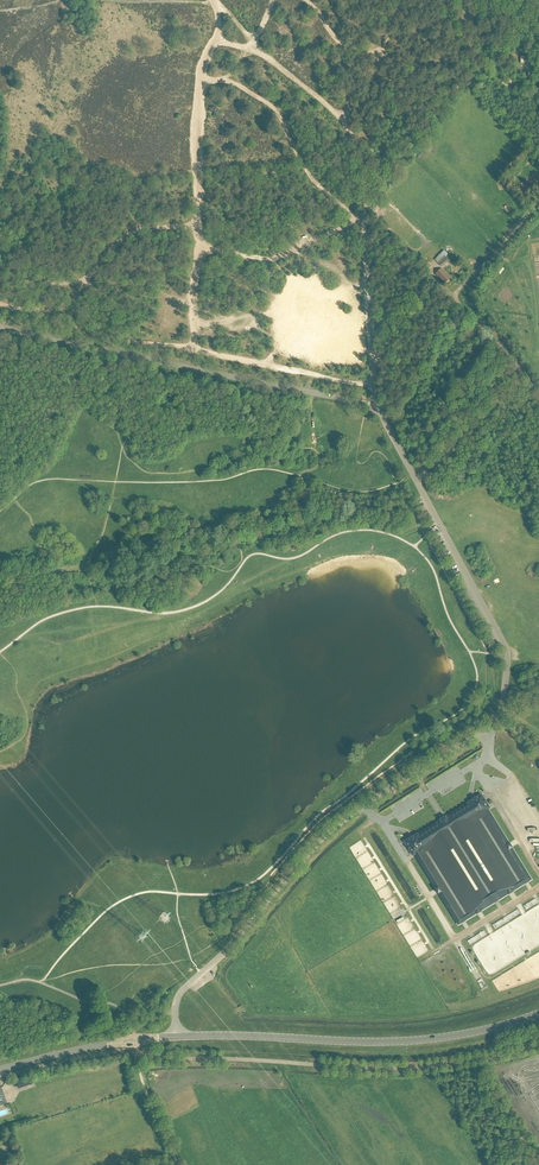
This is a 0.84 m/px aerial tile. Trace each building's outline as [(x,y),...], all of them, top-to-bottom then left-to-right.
[(449,261),(445,256),(447,255),(448,254),(446,252),(445,251),(435,260),(438,263),(442,267),(445,264),(448,262),(449,261)] [(431,267),(427,263),(425,265),(423,267),(427,271),(429,269),(431,267)] [(435,275),(445,285),(451,279),(442,269),(435,275)] [(471,804),(455,814),(467,834),(493,818),(487,808),(488,807),(481,796),(470,803),(471,804)] [(447,847),(421,863),(459,925),(531,880),(493,818),(467,834),(455,814),(434,827),(447,847)] [(414,853),(421,863),(447,847),(434,827),(418,837),(418,836),(406,842),(413,853),(414,853)] [(33,1084),(30,1077),(16,1082),(18,1089),(33,1084)] [(4,1146),(9,1150),(13,1144),(8,1141),(4,1146)]
